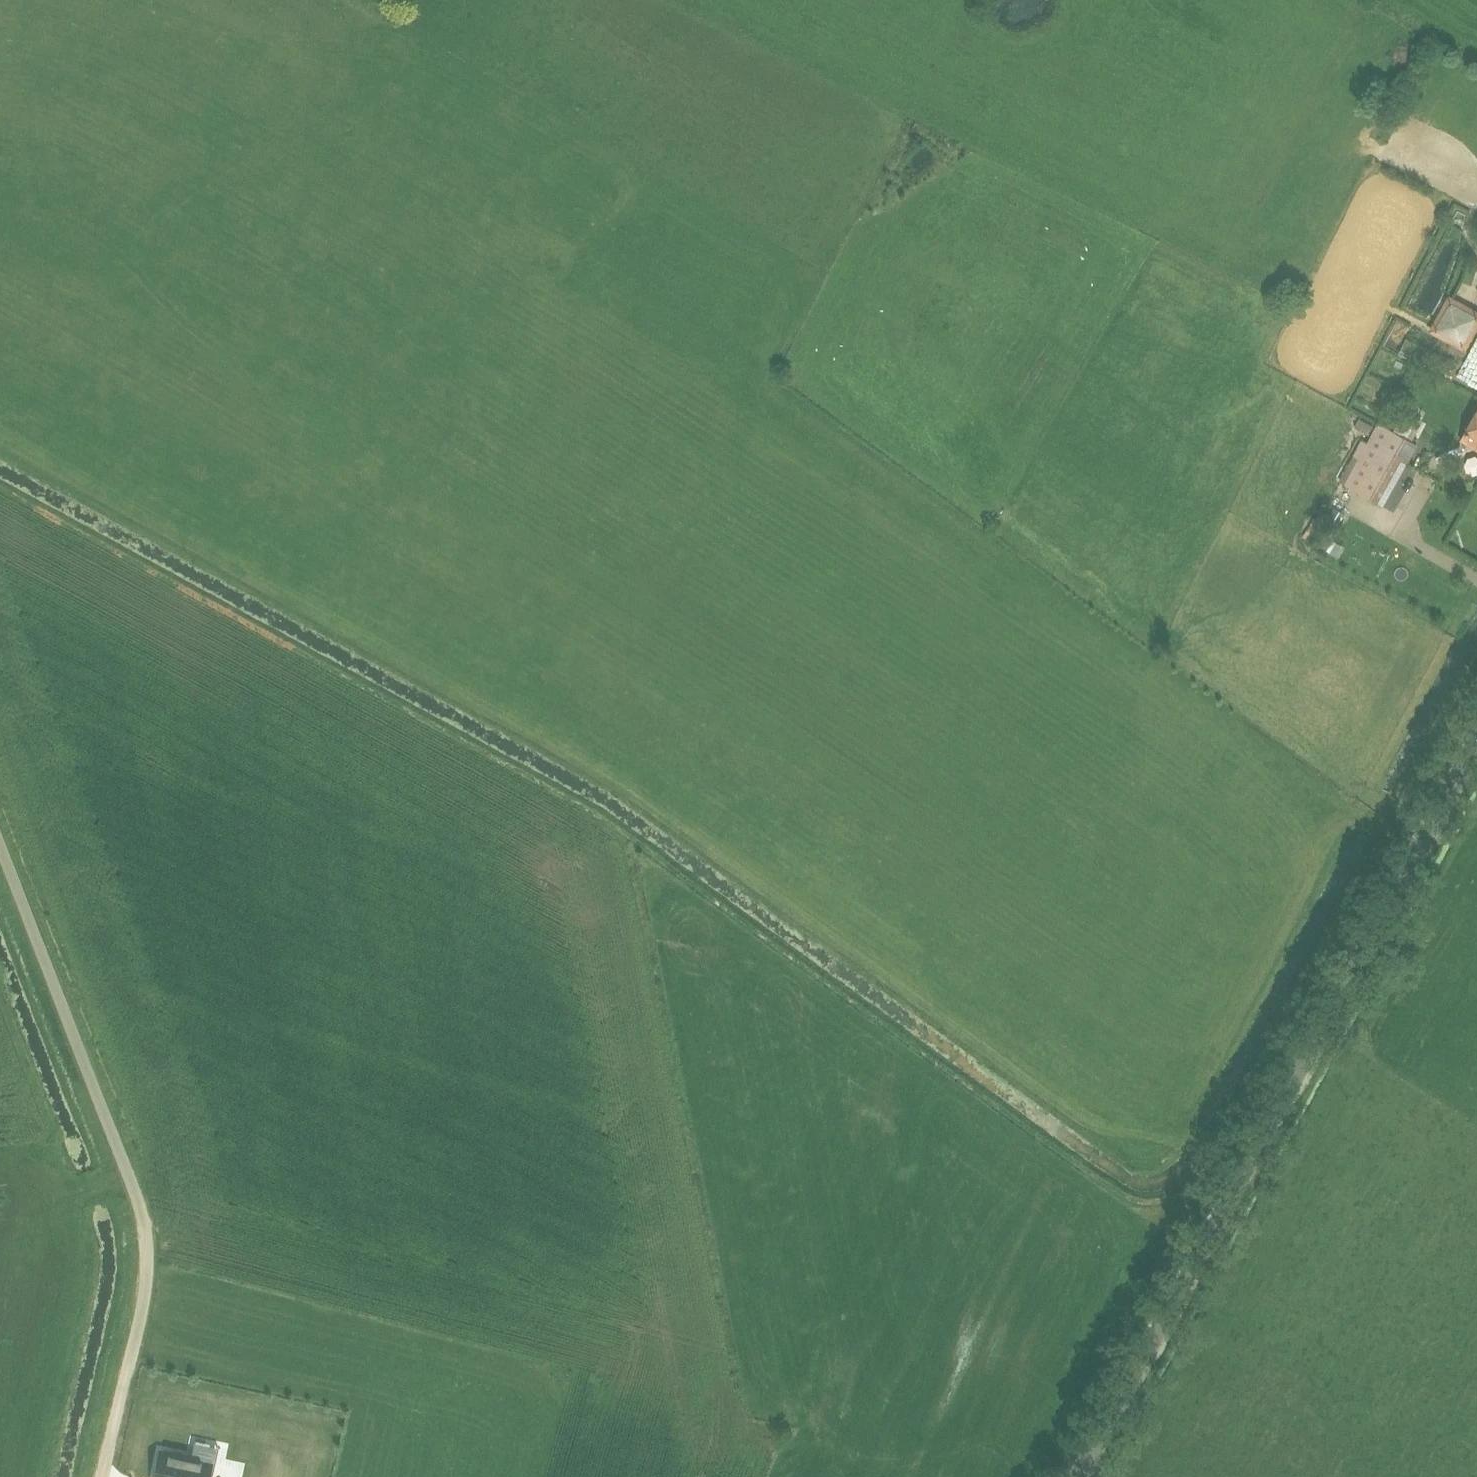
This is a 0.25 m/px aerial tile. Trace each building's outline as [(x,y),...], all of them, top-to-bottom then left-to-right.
[(1429,331),(1466,352),(1476,331),(1476,310),(1449,294),(1429,331)] [(1451,360),(1408,339),(1402,351),(1445,372),(1451,360)] [(1394,431),(1382,424),(1348,485),(1383,504),(1417,444),(1411,441),(1421,423),(1404,413),(1394,431)] [(1462,440),(1476,449),(1476,414),(1462,440)] [(1331,515),(1326,524),(1335,529),(1340,520),(1331,515)] [(160,1450),(155,1476),(207,1476),(210,1462),(160,1450)]
